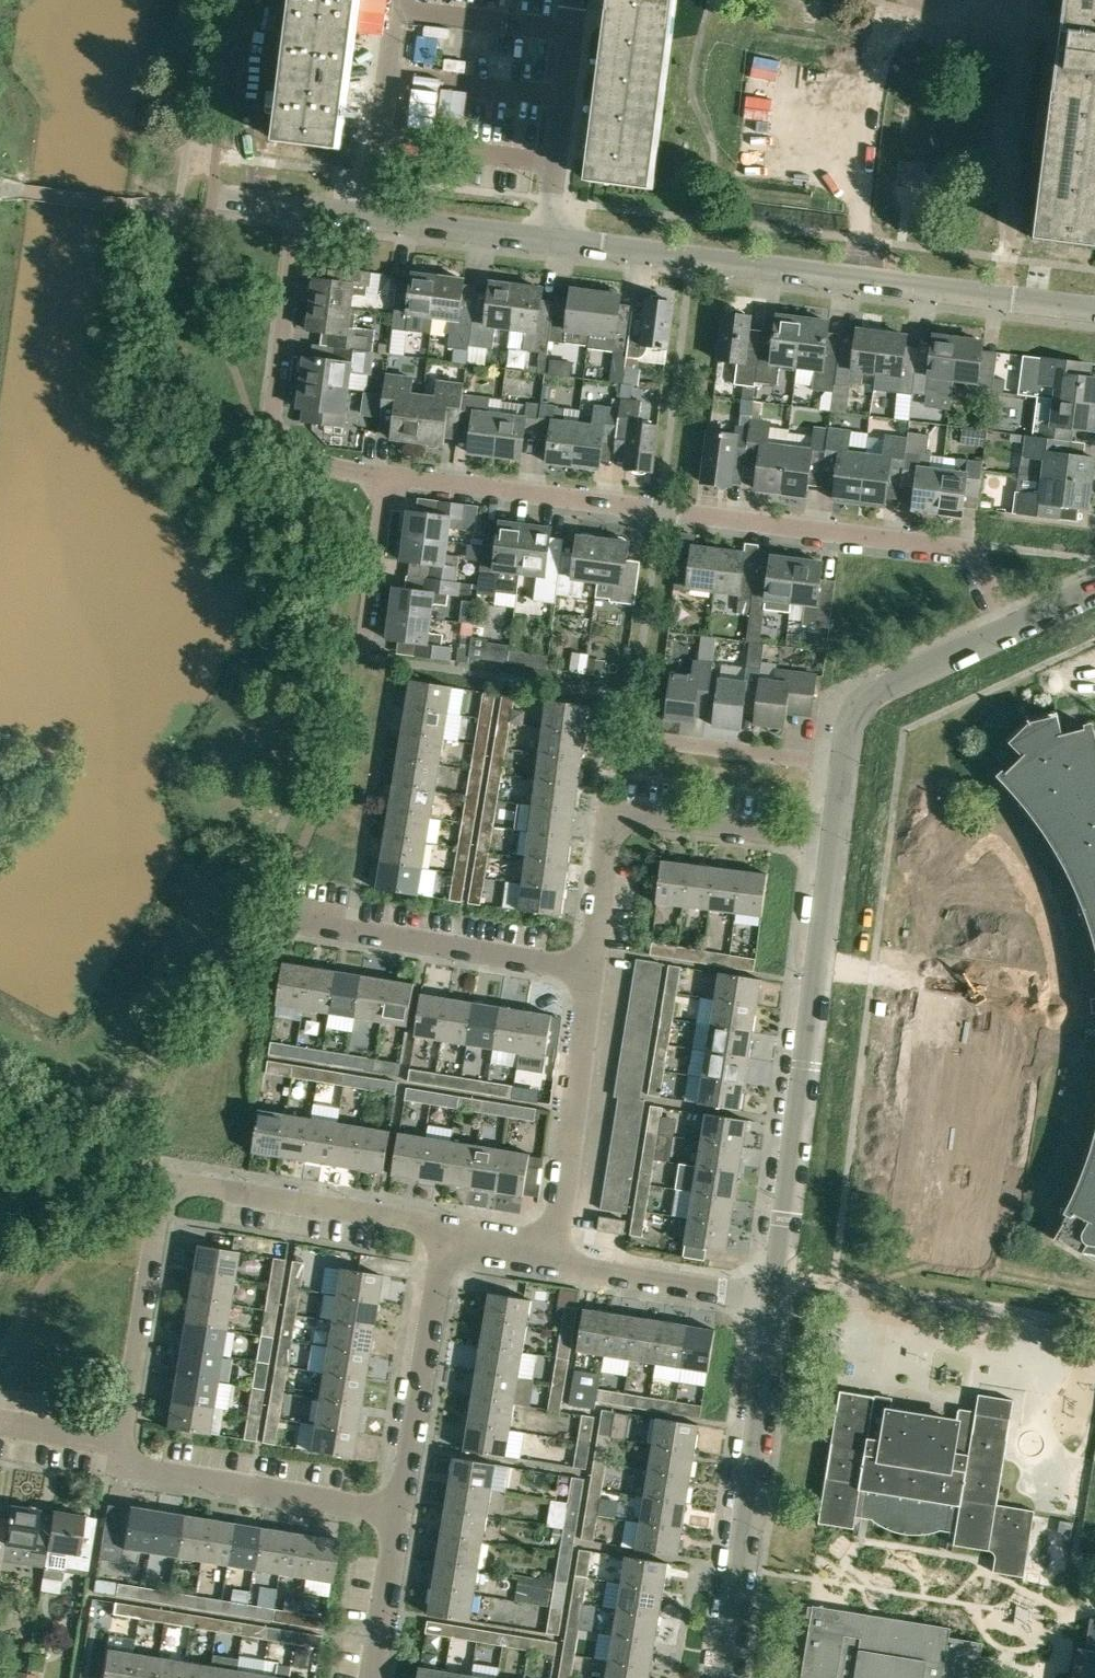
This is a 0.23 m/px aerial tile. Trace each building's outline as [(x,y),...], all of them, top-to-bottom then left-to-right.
[(272,63),(290,65),(280,141),(341,148),(361,0),(279,0),(272,63)] [(611,8),(589,180),(596,181),(651,188),(675,0),(612,0),(611,8)] [(1094,245),(1094,0),(1072,0),(1068,32),(1074,33),(1072,47),(1048,44),(1033,161),(1051,163),(1041,238),(1094,245)] [(313,293),(312,303),(351,308),(352,297),(356,294),(367,296),(370,271),(323,265),(321,278),(315,277),(314,281),(310,283),(309,290),(313,293)] [(419,315),(433,316),(439,275),(435,275),(432,272),(429,270),(425,269),(421,270),(417,273),(413,272),(408,304),(395,302),(392,328),(417,331),(419,315)] [(443,276),(439,275),(433,316),(447,318),(445,332),(450,333),(448,346),(469,349),(474,307),(465,306),(462,302),(465,279),(460,278),(457,275),(454,273),(450,272),(446,274),(443,276)] [(491,281),(490,292),(487,312),(474,310),(470,345),(493,348),(496,326),(511,328),(517,285),(512,284),(509,280),(500,279),(496,282),(491,281)] [(511,328),(509,348),(523,350),(540,352),(548,353),(549,341),(552,320),(539,318),(542,299),(543,288),(538,287),(535,283),(525,282),(522,285),(517,285),(511,328)] [(552,320),(549,341),(565,343),(565,342),(589,345),(590,334),(590,332),(595,291),(591,291),(588,287),(578,285),(574,289),(571,288),(570,297),(568,316),(553,314),(552,320)] [(589,345),(588,346),(614,349),(614,348),(628,350),(631,324),(618,323),(620,303),(621,295),(616,294),(613,290),(604,289),(600,292),(595,291),(590,332),(590,334),(589,345)] [(628,350),(627,357),(636,357),(638,357),(640,359),(666,363),(668,347),(674,301),(671,301),(653,299),(648,298),(646,312),(633,310),(631,324),(628,350)] [(335,346),(373,351),(376,329),(355,327),(357,309),(351,308),(312,303),(310,314),(305,316),(304,323),(309,326),(308,329),(337,333),(335,346)] [(755,391),(755,386),(756,381),(760,349),(747,348),(751,315),(746,314),(744,311),(740,310),(736,309),(733,310),(729,312),(725,312),(719,359),(738,362),(735,384),(744,385),(742,398),(753,400),(755,391)] [(760,349),(756,381),(755,386),(755,391),(761,391),(762,382),(777,384),(780,363),(797,366),(803,318),(777,315),(774,344),(761,343),(760,349)] [(835,384),(838,357),(839,353),(826,351),(829,321),(803,318),(797,366),(815,368),(812,389),(834,391),(835,384)] [(863,371),(876,372),(882,328),(874,327),(869,330),(857,329),(853,359),(838,357),(835,384),(850,386),(851,382),(862,383),(863,371)] [(913,394),(913,393),(916,367),(903,365),(907,335),(893,333),(889,329),(882,328),(876,372),(889,374),(888,385),(893,392),(913,394)] [(927,389),(938,390),(941,394),(952,395),(955,378),(960,338),(934,335),(932,345),(930,364),(917,363),(916,367),(913,393),(926,394),(927,389)] [(980,369),(982,350),(984,341),(960,338),(955,378),(965,380),(964,388),(968,392),(977,393),(976,395),(992,397),(995,371),(980,369)] [(303,372),(301,382),(348,388),(350,371),(370,374),(373,351),(335,346),(333,359),(305,355),(305,357),(301,359),(299,362),(299,366),(299,370),(303,372)] [(540,352),(537,371),(545,372),(548,353),(540,352)] [(1056,399),(1094,404),(1094,377),(1088,376),(1090,363),(1041,357),(1038,383),(1053,385),(1057,390),(1056,399)] [(564,360),(562,375),(571,376),(573,361),(564,360)] [(641,369),(634,368),(625,367),(623,383),(633,385),(639,385),(641,369)] [(386,374),(382,408),(380,427),(393,429),(392,437),(395,438),(397,441),(400,443),(404,443),(407,442),(410,439),(418,440),(423,395),(412,394),(414,378),(386,374)] [(435,397),(423,395),(418,440),(425,441),(428,445),(431,446),(434,447),(438,446),(441,443),(444,444),(445,435),(458,437),(460,422),(460,418),(463,396),(464,384),(437,380),(435,397)] [(298,408),(305,408),(303,421),(343,427),(348,388),(301,382),(300,390),(297,392),(295,396),(295,399),(295,403),(298,406),(298,408)] [(463,396),(460,418),(460,422),(473,423),(469,452),(495,455),(500,414),(488,412),(489,399),(463,396)] [(603,440),(616,441),(621,398),(613,397),(612,408),(596,406),(593,425),(579,423),(573,465),(599,468),(603,440)] [(616,441),(614,455),(627,457),(626,468),(630,468),(632,472),(636,473),(640,474),(644,473),(647,471),(652,471),(657,425),(639,423),(641,401),(631,400),(630,400),(621,398),(620,409),(617,435),(616,441)] [(753,400),(742,398),(740,398),(738,413),(741,413),(739,424),(737,424),(735,435),(709,431),(703,481),(730,485),(733,464),(745,466),(746,457),(750,428),(751,420),(753,400)] [(1056,399),(1055,411),(1036,409),(1033,435),(1066,440),(1070,440),(1072,427),(1094,430),(1094,427),(1094,426),(1094,404),(1056,399)] [(525,430),(538,432),(541,406),(528,404),(526,417),(500,414),(495,455),(521,458),(525,430)] [(541,405),(541,406),(538,432),(551,433),(547,462),(573,465),(579,423),(564,421),(566,408),(541,405)] [(756,488),(781,492),(787,446),(768,443),(771,422),(751,420),(750,428),(746,457),(760,458),(756,488)] [(824,467),(829,430),(815,428),(812,449),(787,446),(781,492),(808,495),(812,465),(824,467)] [(829,428),(829,430),(824,467),(824,468),(837,470),(834,498),(859,501),(866,454),(848,451),(851,431),(829,428)] [(985,430),(963,428),(962,442),(983,445),(985,430)] [(908,431),(908,438),(902,479),(902,480),(916,481),(913,508),(938,512),(943,470),(930,468),(932,450),(928,450),(930,434),(908,431)] [(889,477),(902,479),(908,438),(886,435),(883,456),(866,454),(859,501),(886,505),(887,497),(889,477)] [(1066,440),(1033,435),(1027,435),(1023,474),(1043,476),(1091,483),(1094,457),(1065,453),(1066,440)] [(962,515),(965,494),(966,485),(980,487),(983,461),(958,457),(956,471),(943,470),(938,512),(962,515)] [(1013,512),(1058,518),(1060,505),(1088,509),(1091,483),(1043,476),(1041,494),(1016,491),(1013,512)] [(995,498),(980,496),(978,508),(993,510),(995,498)] [(405,535),(447,540),(449,527),(463,529),(466,503),(440,500),(438,514),(409,510),(408,514),(404,516),(402,527),(406,530),(405,535)] [(520,572),(526,524),(500,521),(498,535),(496,554),(483,553),(477,593),(496,595),(497,589),(517,592),(520,572)] [(556,603),(557,594),(560,570),(561,558),(549,556),(552,528),(526,524),(520,572),(537,574),(534,600),(556,603)] [(573,572),(560,570),(557,594),(582,597),(584,583),(587,579),(598,581),(604,538),(596,537),(595,534),(591,532),(586,531),(582,532),(580,535),(578,535),(575,552),(573,572)] [(446,554),(447,540),(405,535),(405,540),(400,541),(399,553),(403,556),(402,560),(432,563),(430,578),(456,581),(460,555),(446,554)] [(604,538),(598,581),(609,582),(612,586),(610,601),(635,604),(638,578),(625,576),(630,542),(628,541),(626,538),(622,536),(617,535),(613,536),(611,539),(604,538)] [(679,554),(674,589),(688,591),(689,586),(714,590),(719,549),(693,546),(692,555),(679,554)] [(739,598),(738,610),(751,612),(752,600),(756,567),(757,564),(744,562),(745,552),(719,549),(714,590),(739,593),(739,598)] [(792,601),(797,559),(771,555),(769,569),(756,567),(752,600),(765,602),(766,597),(792,601)] [(829,627),(833,600),(818,598),(823,562),(797,559),(792,601),(805,603),(802,624),(829,627)] [(391,613),(430,618),(432,606),(435,603),(447,605),(449,594),(458,595),(459,592),(471,594),(473,583),(456,581),(430,578),(427,577),(425,590),(395,586),(391,613)] [(429,628),(430,618),(391,613),(388,638),(418,642),(417,655),(450,659),(452,646),(442,645),(444,634),(431,632),(429,628)] [(702,643),(706,649),(715,650),(716,637),(703,635),(702,643)] [(817,636),(815,650),(826,652),(827,637),(817,636)] [(508,662),(510,651),(511,645),(488,641),(486,658),(508,662)] [(470,648),(459,646),(457,660),(469,661),(470,648)] [(532,665),(547,668),(549,657),(534,654),(532,665)] [(586,672),(588,662),(573,659),(571,670),(586,672)] [(694,719),(694,715),(696,703),(708,704),(713,663),(694,661),(692,675),(672,672),(668,701),(665,701),(663,719),(681,721),(681,718),(694,719)] [(586,672),(602,675),(603,664),(588,662),(586,672)] [(741,728),(743,711),(745,700),(757,701),(761,668),(747,667),(745,682),(720,679),(714,725),(741,728)] [(811,715),(813,698),(816,674),(776,669),(775,680),(761,678),(755,723),(767,725),(767,727),(768,729),(770,730),(771,731),(773,732),(775,732),(777,732),(779,731),(781,730),(782,728),(782,727),(784,727),(786,712),(811,715)] [(410,679),(406,705),(449,712),(453,686),(410,679)] [(479,717),(492,719),(496,693),(484,691),(479,717)] [(511,721),(513,705),(515,696),(503,694),(502,699),(498,719),(511,721)] [(546,699),(543,725),(586,731),(589,705),(546,699)] [(406,705),(402,731),(444,738),(449,712),(406,705)] [(492,719),(479,717),(475,743),(487,745),(492,719)] [(1002,774),(1013,785),(1023,797),(1026,800),(1027,802),(1032,807),(1030,808),(1031,809),(1032,808),(1037,815),(1039,817),(1041,820),(1049,832),(1057,844),(1060,848),(1060,849),(1064,855),(1064,856),(1063,857),(1063,858),(1065,857),(1069,864),(1070,866),(1072,870),(1078,883),(1084,897),(1086,901),(1086,902),(1089,909),(1087,909),(1088,911),(1089,910),(1092,918),(1093,920),(1094,923),(1094,927),(1094,743),(1094,741),(1090,725),(1089,725),(1089,724),(1072,731),(1063,735),(1061,735),(1057,717),(1013,742),(1025,754),(1024,755),(1007,772),(1004,774),(1003,773),(1002,774)] [(494,745),(506,747),(511,721),(498,719),(494,745)] [(543,725),(540,751),(582,757),(586,731),(543,725)] [(397,757),(440,764),(444,738),(402,731),(397,757)] [(471,769),(483,771),(487,745),(475,743),(471,769)] [(506,747),(494,745),(490,771),(502,773),(506,747)] [(582,757),(540,751),(536,777),(579,783),(582,757)] [(397,757),(393,783),(436,790),(440,764),(397,757)] [(466,795),(479,797),(483,771),(471,769),(466,795)] [(490,771),(485,797),(497,799),(502,773),(490,771)] [(536,777),(533,803),(576,809),(579,783),(536,777)] [(436,790),(393,783),(389,809),(432,816),(436,790)] [(466,795),(462,821),(475,823),(479,797),(466,795)] [(485,797),(481,823),(493,825),(497,799),(485,797)] [(572,835),(576,809),(533,803),(529,829),(572,835)] [(389,809),(385,835),(427,842),(432,816),(389,809)] [(475,823),(462,821),(458,847),(470,849),(475,823)] [(481,823),(477,849),(489,851),(493,825),(481,823)] [(529,829),(526,855),(569,861),(572,835),(529,829)] [(385,835),(380,861),(423,868),(427,842),(385,835)] [(453,872),(466,874),(470,849),(458,847),(453,872)] [(473,875),(484,876),(489,851),(477,849),(473,875)] [(526,855),(523,882),(566,887),(569,861),(526,855)] [(656,903),(682,906),(688,863),(662,859),(656,903)] [(380,861),(376,887),(419,894),(423,868),(380,861)] [(682,906),(709,910),(714,866),(688,863),(682,906)] [(714,866),(709,910),(735,913),(740,869),(714,866)] [(768,873),(740,869),(735,913),(762,916),(768,873)] [(462,900),(466,874),(453,872),(450,898),(462,900)] [(481,902),(484,876),(473,875),(468,901),(481,902)] [(566,887),(523,882),(519,909),(562,914),(566,887)] [(652,942),(650,954),(676,958),(678,946),(652,942)] [(702,962),(704,950),(678,946),(676,958),(702,962)] [(730,954),(704,950),(702,962),(728,966),(730,954)] [(728,966),(754,970),(756,958),(730,954),(728,966)] [(637,959),(635,971),(660,975),(662,963),(637,959)] [(277,1004),(303,1009),(310,966),(284,962),(277,1004)] [(667,963),(663,990),(675,992),(680,965),(667,963)] [(336,970),(310,966),(303,1009),(329,1013),(336,970)] [(329,1013),(355,1017),(362,975),(336,970),(329,1013)] [(658,988),(660,975),(635,971),(633,983),(658,988)] [(719,972),(715,998),(758,1005),(762,978),(719,972)] [(388,979),(362,975),(355,1017),(381,1022),(388,979)] [(388,979),(381,1022),(408,1026),(415,983),(388,979)] [(633,983),(631,996),(656,1000),(658,988),(633,983)] [(671,1018),(675,992),(663,990),(659,1016),(671,1018)] [(415,1036),(441,1040),(448,998),(422,993),(415,1036)] [(629,1008),(654,1012),(656,1000),(631,996),(629,1008)] [(474,1002),(448,998),(441,1040),(467,1045),(474,1002)] [(754,1031),(758,1005),(715,998),(711,1024),(754,1031)] [(474,1002),(467,1045),(493,1049),(500,1006),(474,1002)] [(526,1010),(500,1006),(493,1049),(519,1053),(526,1010)] [(629,1008),(627,1021),(652,1025),(654,1012),(629,1008)] [(553,1015),(526,1010),(519,1053),(546,1058),(553,1015)] [(659,1016),(655,1042),(667,1044),(671,1018),(659,1016)] [(652,1025),(627,1021),(625,1033),(650,1037),(652,1025)] [(707,1050),(749,1057),(754,1031),(711,1024),(707,1050)] [(625,1033),(623,1045),(648,1050),(650,1037),(625,1033)] [(297,1045),(271,1041),(268,1053),(295,1058),(297,1045)] [(667,1044),(655,1042),(651,1068),(663,1070),(667,1044)] [(321,1062),(323,1050),(297,1045),(295,1058),(321,1062)] [(646,1062),(648,1050),(623,1045),(621,1058),(646,1062)] [(349,1054),(323,1050),(321,1062),(347,1066),(349,1054)] [(745,1083),(749,1057),(707,1050),(703,1076),(745,1083)] [(375,1058),(349,1054),(347,1066),(373,1071),(375,1058)] [(401,1063),(375,1058),(373,1071),(399,1075),(401,1063)] [(621,1058),(619,1070),(644,1074),(646,1062),(621,1058)] [(318,1081),(320,1069),(294,1064),(292,1076),(318,1081)] [(407,1080),(434,1084),(436,1072),(410,1067),(407,1080)] [(647,1094),(659,1096),(663,1070),(651,1068),(647,1094)] [(346,1073),(320,1069),(318,1081),(344,1085),(346,1073)] [(642,1087),(644,1074),(619,1070),(617,1083),(642,1087)] [(436,1072),(434,1084),(460,1089),(462,1076),(436,1072)] [(344,1085),(370,1089),(372,1077),(346,1073),(344,1085)] [(486,1093),(488,1081),(462,1076),(460,1089),(486,1093)] [(741,1109),(745,1083),(703,1076),(698,1103),(741,1109)] [(398,1081),(372,1077),(370,1089),(396,1094),(398,1081)] [(488,1081),(486,1093),(512,1098),(514,1086),(488,1081)] [(614,1096),(619,1096),(640,1099),(642,1087),(617,1083),(614,1096)] [(431,1104),(433,1091),(406,1086),(404,1099),(431,1104)] [(512,1098),(539,1102),(541,1090),(514,1086),(512,1098)] [(433,1091),(431,1104),(457,1108),(459,1095),(433,1091)] [(485,1100),(459,1095),(457,1108),(483,1112),(485,1100)] [(617,1109),(643,1113),(645,1100),(640,1099),(619,1096),(617,1109)] [(511,1104),(485,1100),(483,1112),(509,1117),(511,1104)] [(511,1104),(509,1117),(535,1121),(537,1109),(511,1104)] [(651,1104),(647,1130),(659,1132),(663,1106),(651,1104)] [(259,1109),(252,1152),(279,1156),(286,1113),(259,1109)] [(617,1109),(615,1121),(641,1125),(643,1113),(617,1109)] [(701,1139),(744,1146),(748,1119),(706,1112),(701,1139)] [(279,1156),(305,1160),(312,1118),(286,1113),(279,1156)] [(305,1160),(331,1165),(338,1122),(312,1118),(305,1160)] [(641,1125),(615,1121),(613,1134),(639,1138),(641,1125)] [(331,1165),(357,1169),(364,1126),(338,1122),(331,1165)] [(364,1126),(357,1169),(383,1173),(390,1131),(364,1126)] [(659,1132),(647,1130),(642,1156),(655,1158),(659,1132)] [(392,1175),(418,1179),(425,1136),(399,1132),(392,1175)] [(613,1134),(611,1146),(637,1150),(639,1138),(613,1134)] [(444,1183),(451,1141),(425,1136),(418,1179),(444,1183)] [(740,1172),(744,1146),(701,1139),(697,1165),(740,1172)] [(444,1183),(470,1188),(477,1145),(451,1141),(444,1183)] [(470,1188),(496,1192),(503,1149),(477,1145),(470,1188)] [(637,1150),(611,1146),(609,1159),(635,1163),(637,1150)] [(523,1196),(530,1154),(503,1149),(496,1192),(523,1196)] [(1093,1155),(1092,1155),(1091,1156),(1093,1156),(1090,1164),(1090,1165),(1088,1169),(1083,1182),(1076,1197),(1074,1201),(1070,1209),(1069,1208),(1068,1210),(1070,1210),(1066,1218),(1063,1222),(1054,1237),(1056,1238),(1057,1237),(1059,1238),(1059,1239),(1083,1253),(1094,1261),(1094,1149),(1093,1155)] [(655,1158),(642,1156),(638,1182),(650,1184),(655,1158)] [(609,1159),(607,1171),(633,1175),(635,1163),(609,1159)] [(736,1198),(740,1172),(697,1165),(693,1191),(736,1198)] [(605,1183),(631,1188),(633,1175),(607,1171),(605,1183)] [(650,1184),(638,1182),(634,1208),(646,1210),(650,1184)] [(605,1183),(603,1196),(629,1200),(631,1188),(605,1183)] [(731,1224),(736,1198),(693,1191),(689,1217),(731,1224)] [(627,1212),(629,1200),(603,1196),(601,1208),(627,1212)] [(646,1210),(634,1208),(630,1234),(642,1236),(646,1210)] [(597,1229),(623,1233),(626,1219),(600,1215),(597,1229)] [(684,1243),(727,1250),(731,1224),(689,1217),(684,1243)] [(191,1271),(234,1278),(238,1251),(195,1244),(191,1271)] [(269,1283),(281,1285),(285,1259),(273,1257),(269,1283)] [(304,1262),(292,1260),(287,1287),(300,1289),(304,1262)] [(338,1267),(334,1294),(378,1301),(382,1274),(338,1267)] [(230,1304),(234,1278),(191,1271),(187,1297),(230,1304)] [(265,1309),(277,1311),(281,1285),(269,1283),(265,1309)] [(295,1315),(300,1289),(287,1287),(283,1313),(295,1315)] [(528,1325),(533,1299),(489,1292),(485,1318),(528,1325)] [(378,1301),(334,1294),(330,1320),(373,1327),(378,1301)] [(226,1330),(230,1304),(187,1297),(183,1323),(226,1330)] [(555,1321),(563,1322),(562,1327),(575,1329),(578,1307),(558,1304),(555,1321)] [(585,1308),(578,1351),(604,1355),(611,1312),(585,1308)] [(273,1337),(277,1311),(265,1309),(260,1336),(273,1337)] [(637,1316),(611,1312),(604,1355),(630,1359),(637,1316)] [(291,1341),(295,1315),(283,1313),(279,1339),(291,1341)] [(663,1320),(637,1316),(630,1359),(656,1364),(663,1320)] [(485,1318),(480,1344),(524,1351),(528,1325),(485,1318)] [(330,1320),(325,1346),(369,1354),(373,1327),(330,1320)] [(656,1364),(682,1368),(689,1324),(663,1320),(656,1364)] [(221,1356),(226,1330),(183,1323),(178,1349),(221,1356)] [(716,1329),(689,1324),(682,1368),(709,1372),(716,1329)] [(562,1327),(557,1356),(570,1358),(575,1329),(562,1327)] [(256,1362),(268,1364),(273,1337),(260,1336),(256,1362)] [(287,1367),(291,1341),(279,1339),(275,1365),(287,1367)] [(480,1344),(476,1370),(520,1377),(524,1351),(480,1344)] [(325,1346),(321,1373),(365,1380),(369,1354),(325,1346)] [(178,1349),(174,1375),(217,1382),(221,1356),(178,1349)] [(553,1382),(565,1384),(570,1358),(557,1356),(553,1382)] [(268,1364),(256,1362),(252,1388),(264,1390),(268,1364)] [(275,1365),(271,1392),(283,1393),(287,1367),(275,1365)] [(472,1396),(516,1403),(520,1377),(476,1370),(472,1396)] [(317,1399),(361,1406),(365,1380),(321,1373),(317,1399)] [(213,1409),(217,1382),(174,1375),(170,1402),(213,1409)] [(565,1384),(553,1382),(548,1408),(561,1411),(565,1384)] [(599,1388),(573,1384),(571,1397),(597,1401),(599,1388)] [(252,1388),(248,1414),(260,1416),(264,1390),(252,1388)] [(609,1390),(607,1403),(622,1405),(624,1392),(609,1390)] [(1024,1576),(1035,1510),(997,1504),(1014,1399),(979,1393),(976,1412),(958,1409),(956,1421),(890,1411),(892,1399),(875,1396),(840,1390),(819,1522),(854,1528),(856,1516),(872,1518),(878,1522),(884,1525),(890,1527),(897,1529),(903,1531),(910,1532),(916,1532),(923,1532),(930,1531),(937,1530),(940,1529),(956,1532),(954,1544),(989,1550),(989,1549),(992,1550),(995,1552),(996,1555),(996,1558),(994,1571),(1024,1576)] [(279,1420),(283,1393),(271,1392),(266,1418),(279,1420)] [(651,1397),(635,1394),(633,1407),(649,1409),(651,1397)] [(472,1396),(468,1422),(512,1429),(516,1403),(472,1396)] [(660,1398),(658,1411),(675,1413),(677,1401),(660,1398)] [(317,1399),(313,1425),(356,1432),(361,1406),(317,1399)] [(702,1405),(677,1401),(675,1413),(700,1417),(702,1405)] [(213,1409),(170,1402),(166,1428),(209,1435),(213,1409)] [(601,1408),(597,1435),(611,1437),(615,1410),(601,1408)] [(592,1414),(580,1412),(576,1440),(588,1441),(592,1414)] [(256,1442),(260,1416),(248,1414),(244,1440),(256,1442)] [(652,1444),(696,1451),(700,1424),(657,1417),(652,1444)] [(275,1445),(279,1420),(266,1418),(262,1443),(275,1445)] [(512,1429),(468,1422),(464,1449),(507,1456),(512,1429)] [(309,1451),(352,1458),(356,1432),(313,1425),(309,1451)] [(597,1435),(592,1461),(606,1463),(611,1437),(597,1435)] [(576,1440),(572,1466),(584,1468),(588,1441),(576,1440)] [(692,1476),(696,1451),(652,1444),(648,1470),(692,1476)] [(449,1482),(493,1490),(497,1463),(453,1455),(449,1482)] [(588,1487),(602,1489),(606,1463),(592,1461),(588,1487)] [(688,1502),(692,1476),(648,1470),(644,1495),(688,1502)] [(583,1477),(570,1475),(566,1501),(579,1503),(583,1477)] [(449,1482),(445,1508),(488,1516),(493,1490),(449,1482)] [(588,1487),(585,1513),(598,1515),(602,1489),(588,1487)] [(684,1528),(688,1502),(644,1495),(640,1521),(684,1528)] [(566,1501),(562,1527),(575,1529),(579,1503),(566,1501)] [(29,1555),(46,1558),(47,1550),(54,1509),(36,1506),(36,1509),(13,1505),(12,1512),(10,1512),(9,1518),(5,1543),(31,1548),(29,1555)] [(155,1509),(129,1505),(128,1510),(107,1506),(101,1543),(122,1547),(122,1548),(148,1553),(155,1509)] [(484,1542),(488,1516),(445,1508),(440,1534),(484,1542)] [(47,1550),(46,1558),(44,1570),(41,1589),(60,1592),(63,1570),(87,1574),(95,1527),(82,1525),(84,1514),(54,1509),(47,1550)] [(181,1513),(155,1509),(148,1553),(174,1557),(181,1513)] [(174,1557),(200,1561),(207,1518),(181,1513),(174,1557)] [(594,1541),(598,1515),(585,1513),(581,1538),(594,1541)] [(0,1571),(5,1543),(9,1518),(0,1516),(0,1571)] [(233,1522),(207,1518),(200,1561),(226,1565),(233,1522)] [(679,1556),(684,1528),(640,1521),(636,1549),(679,1556)] [(226,1565),(252,1570),(259,1526),(233,1522),(226,1565)] [(285,1531),(259,1526),(252,1570),(278,1574),(285,1531)] [(551,1543),(560,1544),(562,1527),(554,1526),(551,1543)] [(560,1544),(559,1553),(571,1555),(572,1545),(575,1529),(562,1527),(560,1544)] [(304,1578),(311,1535),(285,1531),(278,1574),(304,1578)] [(440,1534),(436,1560),(480,1567),(484,1542),(440,1534)] [(338,1539),(311,1535),(304,1578),(331,1583),(338,1539)] [(575,1575),(587,1577),(592,1549),(579,1546),(575,1575)] [(555,1579),(567,1581),(571,1555),(559,1553),(555,1579)] [(621,1583),(664,1590),(668,1563),(625,1556),(621,1583)] [(436,1560),(432,1586),(476,1593),(480,1567),(436,1560)] [(583,1603),(587,1577),(575,1575),(571,1601),(583,1603)] [(555,1579),(551,1605),(563,1607),(567,1581),(555,1579)] [(103,1593),(114,1595),(116,1583),(105,1581),(103,1593)] [(140,1599),(143,1587),(116,1583),(114,1595),(140,1599)] [(660,1616),(664,1590),(621,1583),(617,1609),(660,1616)] [(471,1620),(476,1593),(432,1586),(427,1613),(471,1620)] [(168,1591),(143,1587),(140,1599),(166,1604),(168,1591)] [(192,1608),(194,1596),(168,1591),(166,1604),(192,1608)] [(220,1600),(194,1596),(192,1608),(218,1612),(220,1600)] [(246,1604),(220,1600),(218,1612),(244,1616),(246,1604)] [(567,1627),(579,1629),(583,1603),(571,1601),(567,1627)] [(140,1606),(113,1602),(111,1614),(138,1618),(140,1606)] [(244,1616),(270,1620),(272,1608),(246,1604),(244,1616)] [(559,1633),(563,1607),(551,1605),(547,1631),(559,1633)] [(164,1623),(166,1610),(140,1606),(138,1618),(164,1623)] [(298,1613),(272,1608),(270,1620),(296,1625),(298,1613)] [(656,1642),(660,1616),(617,1609),(612,1635),(656,1642)] [(192,1615),(166,1610),(164,1623),(190,1627),(192,1615)] [(803,1660),(800,1677),(976,1677),(981,1642),(947,1637),(949,1627),(863,1613),(863,1615),(846,1612),(844,1621),(810,1615),(803,1660)] [(324,1629),(325,1617),(298,1613),(296,1625),(324,1629)] [(192,1615),(190,1627),(216,1631),(218,1619),(192,1615)] [(1089,1615),(1084,1647),(1076,1646),(1071,1677),(1094,1677),(1094,1616),(1089,1615)] [(242,1635),(244,1623),(218,1619),(216,1631),(242,1635)] [(453,1623),(427,1619),(425,1631),(451,1635),(453,1623)] [(244,1623),(242,1635),(268,1639),(270,1627),(244,1623)] [(453,1623),(451,1635),(477,1640),(479,1628),(453,1623)] [(270,1627),(268,1639),(293,1644),(295,1631),(270,1627)] [(575,1655),(579,1629),(567,1627),(562,1653),(575,1655)] [(503,1644),(505,1633),(479,1628),(477,1640),(503,1644)] [(293,1644),(321,1648),(323,1636),(295,1631),(293,1644)] [(505,1633),(503,1644),(529,1649),(531,1637),(505,1633)] [(651,1667),(656,1642),(612,1635),(608,1660),(651,1667)] [(531,1637),(529,1649),(556,1653),(558,1642),(531,1637)] [(311,1648),(297,1645),(294,1665),(308,1667),(311,1648)] [(133,1652),(106,1648),(101,1677),(128,1677),(133,1652)] [(128,1677),(155,1677),(159,1656),(133,1652),(128,1677)] [(45,1656),(30,1653),(27,1668),(42,1671),(45,1656)] [(575,1655),(562,1653),(558,1677),(571,1677),(575,1655)] [(184,1661),(159,1656),(155,1677),(182,1677),(184,1661)] [(605,1677),(650,1677),(651,1667),(608,1660),(605,1677)] [(210,1665),(184,1661),(182,1677),(208,1677),(210,1665)] [(288,1677),(290,1665),(276,1663),(274,1675),(262,1673),(261,1677),(288,1677)] [(236,1669),(210,1665),(208,1677),(235,1677),(236,1669)] [(446,1669),(419,1665),(417,1677),(445,1677),(446,1669)] [(262,1673),(236,1669),(235,1677),(261,1677),(262,1673)] [(472,1673),(446,1669),(445,1677),(471,1677),(472,1673)]
